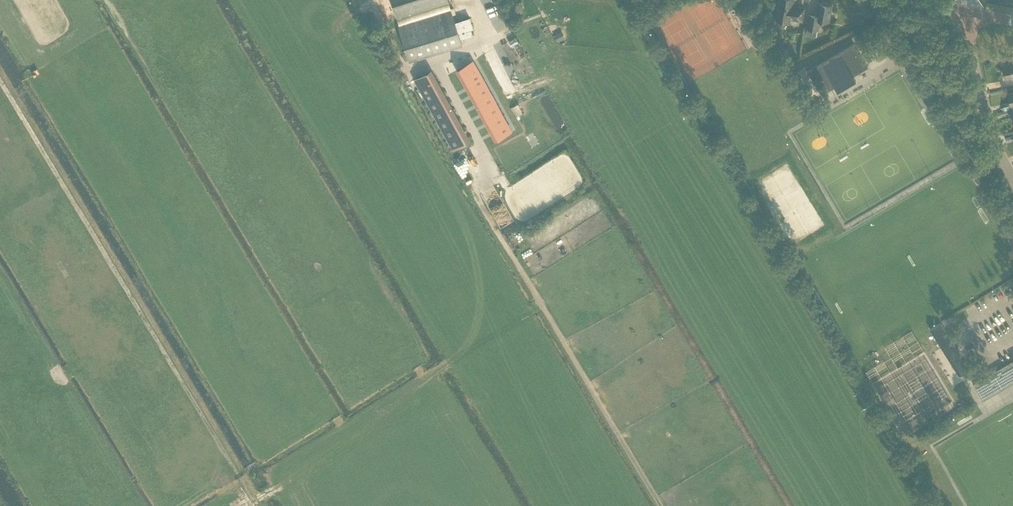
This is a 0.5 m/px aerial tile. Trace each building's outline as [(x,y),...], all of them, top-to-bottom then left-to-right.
[(449,3),(448,0),(392,0),(398,19),(449,3)] [(775,18),(790,21),(791,18),(802,20),(805,8),(793,5),(794,0),(779,0),(775,18)] [(822,3),(818,2),(816,15),(809,13),(807,27),(818,29),(820,19),(829,21),(832,5),(829,4),(828,2),(823,2),(822,3)] [(451,9),(398,25),(409,60),(462,44),(461,39),(455,23),(451,9)] [(470,18),(455,23),(461,39),(473,35),(471,30),(473,29),(470,18)] [(560,32),(554,35),(557,42),(563,39),(560,32)] [(854,43),(807,70),(821,94),(868,67),(854,43)] [(1010,60),(1011,63),(1002,64),(1005,78),(1012,77),(1012,59),(1010,60)] [(458,69),(462,78),(476,70),(472,62),(458,69)] [(421,86),(436,79),(431,70),(417,78),(421,86)] [(484,85),(476,70),(462,78),(470,93),(484,85)] [(436,79),(421,86),(430,101),(444,94),(436,79)] [(476,102),(490,94),(484,85),(470,93),(476,102)] [(430,101),(435,111),(449,103),(444,94),(430,101)] [(481,111),(495,104),(490,94),(476,102),(481,111)] [(454,112),(449,103),(435,111),(440,120),(454,112)] [(486,121),(500,113),(495,104),(481,111),(486,121)] [(454,112),(440,120),(445,129),(459,122),(454,112)] [(486,121),(491,130),(505,122),(500,113),(486,121)] [(459,122),(445,129),(450,139),(464,131),(459,122)] [(510,132),(505,122),(491,130),(496,139),(510,132)] [(464,131),(450,139),(455,148),(470,141),(464,131)] [(959,375),(968,370),(939,324),(931,329),(959,375)] [(1012,360),(1012,361),(973,384),(983,400),(1012,383),(1012,359),(1012,360)] [(922,395),(922,403),(936,402),(936,395),(922,395)]
